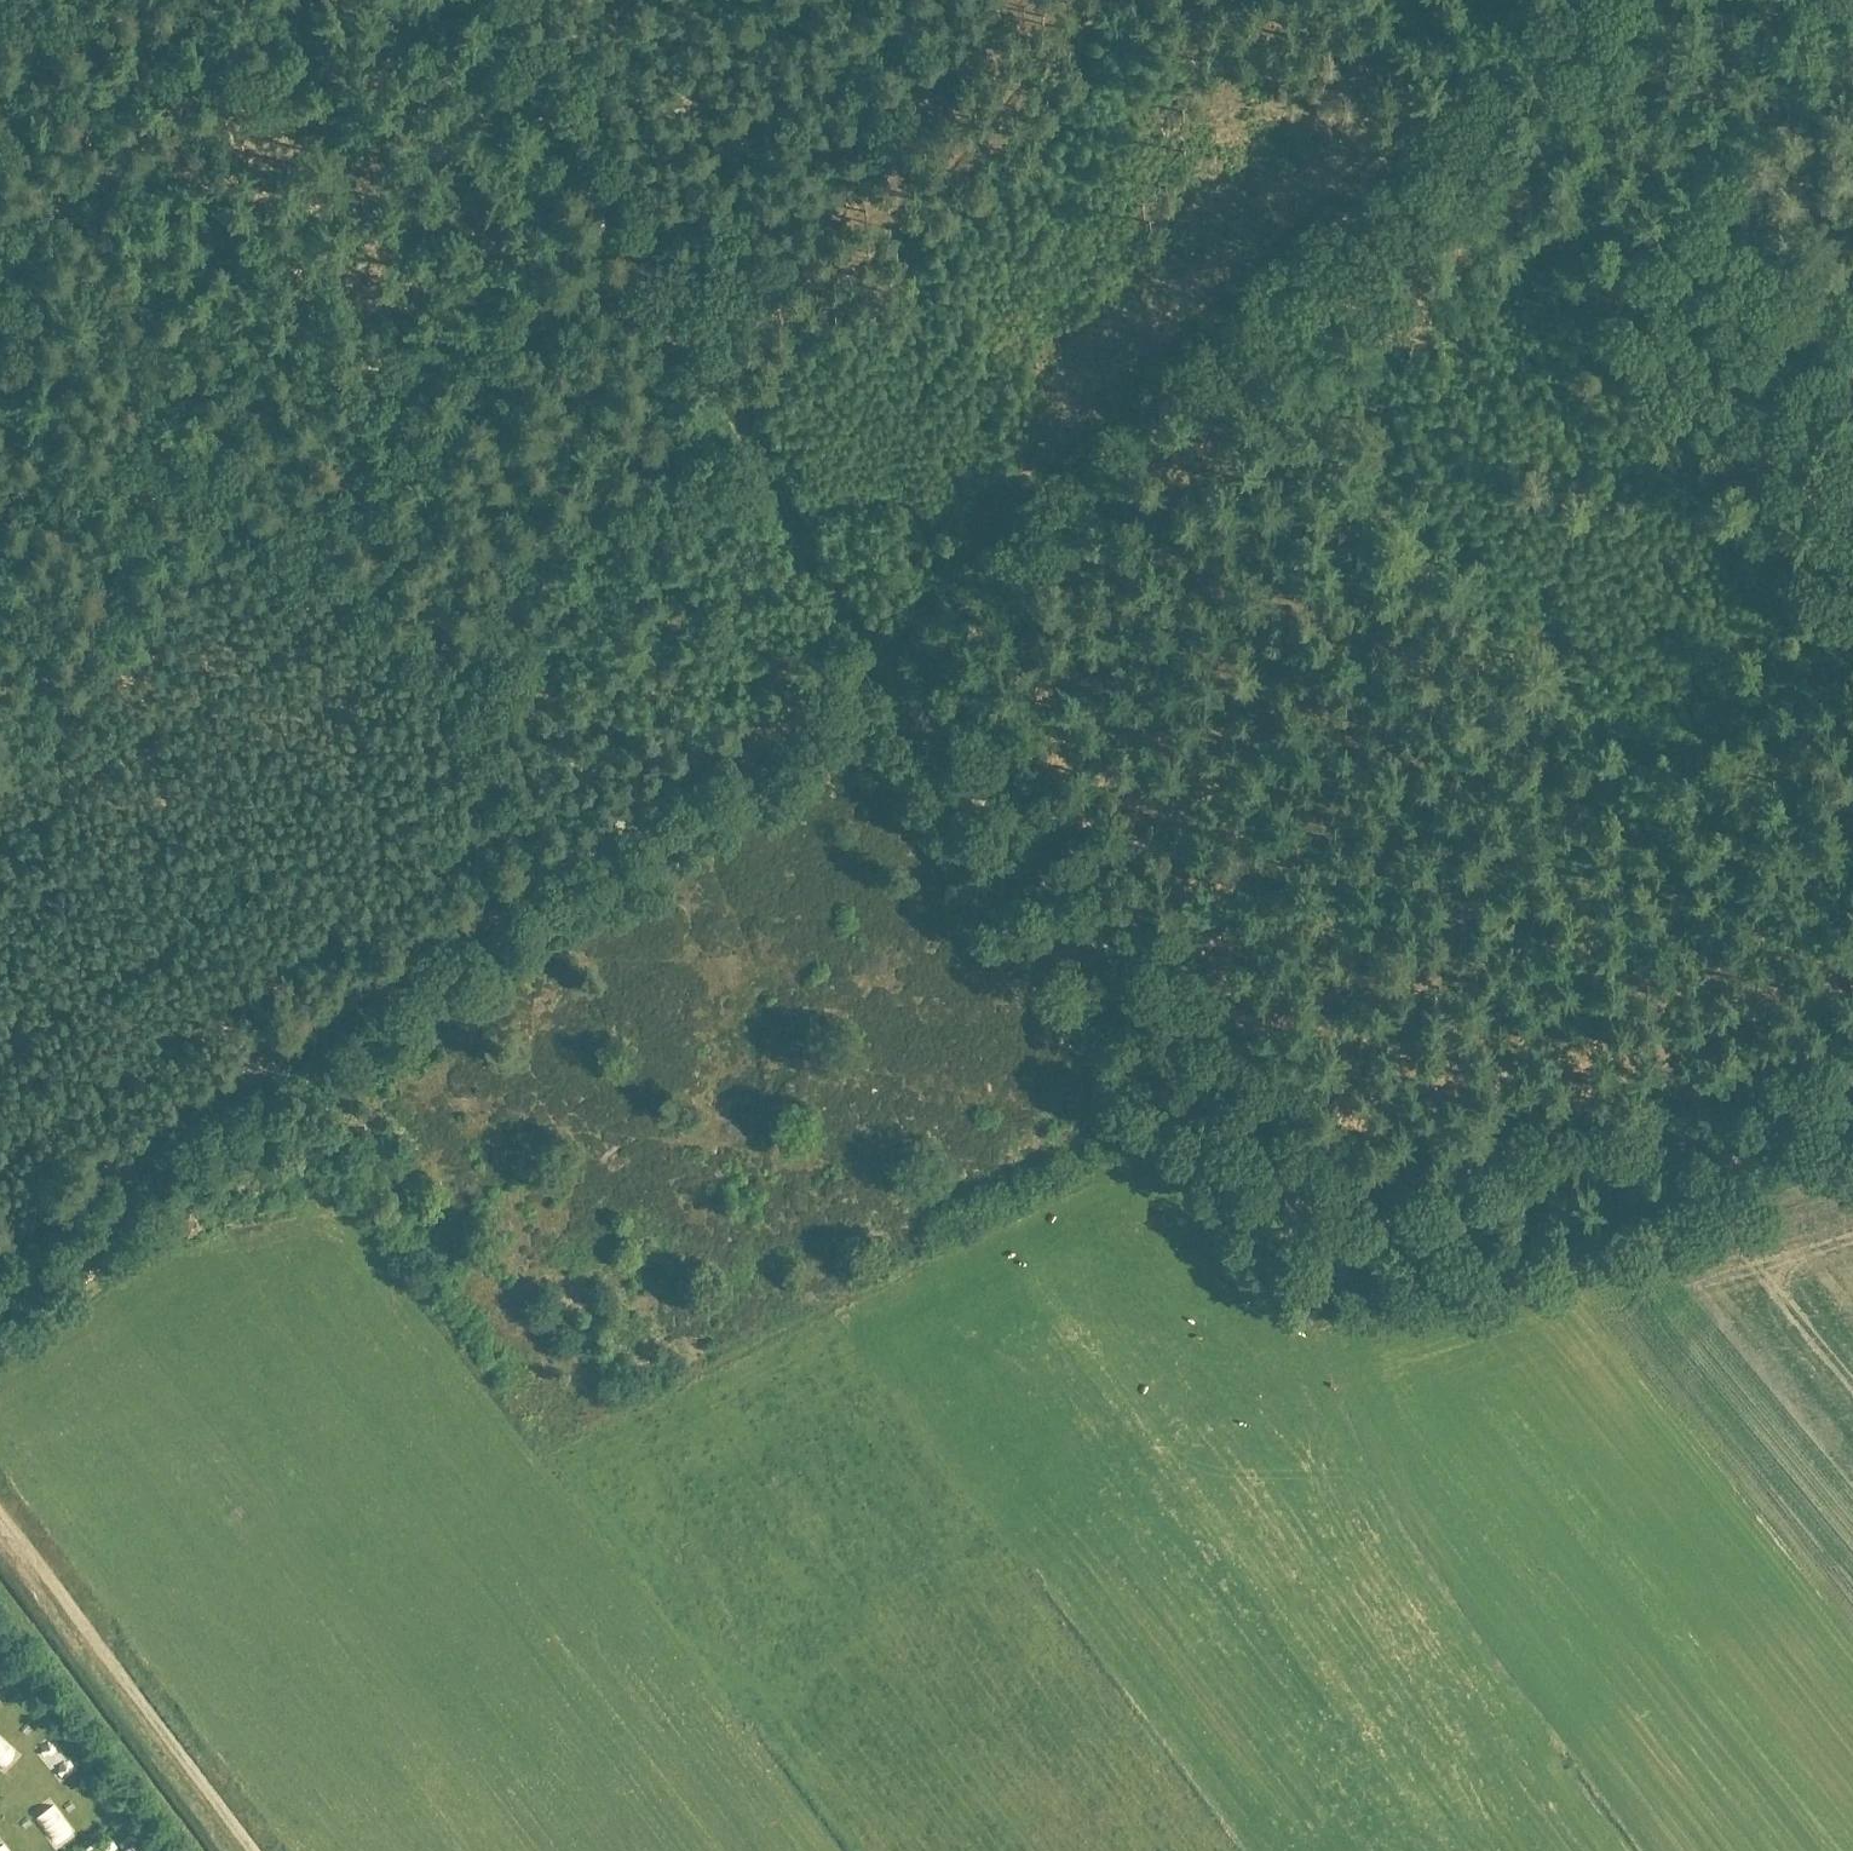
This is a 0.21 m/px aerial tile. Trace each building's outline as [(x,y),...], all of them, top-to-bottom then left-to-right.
[(15,1712),(6,1701),(0,1705),(0,1723),(15,1712)]
